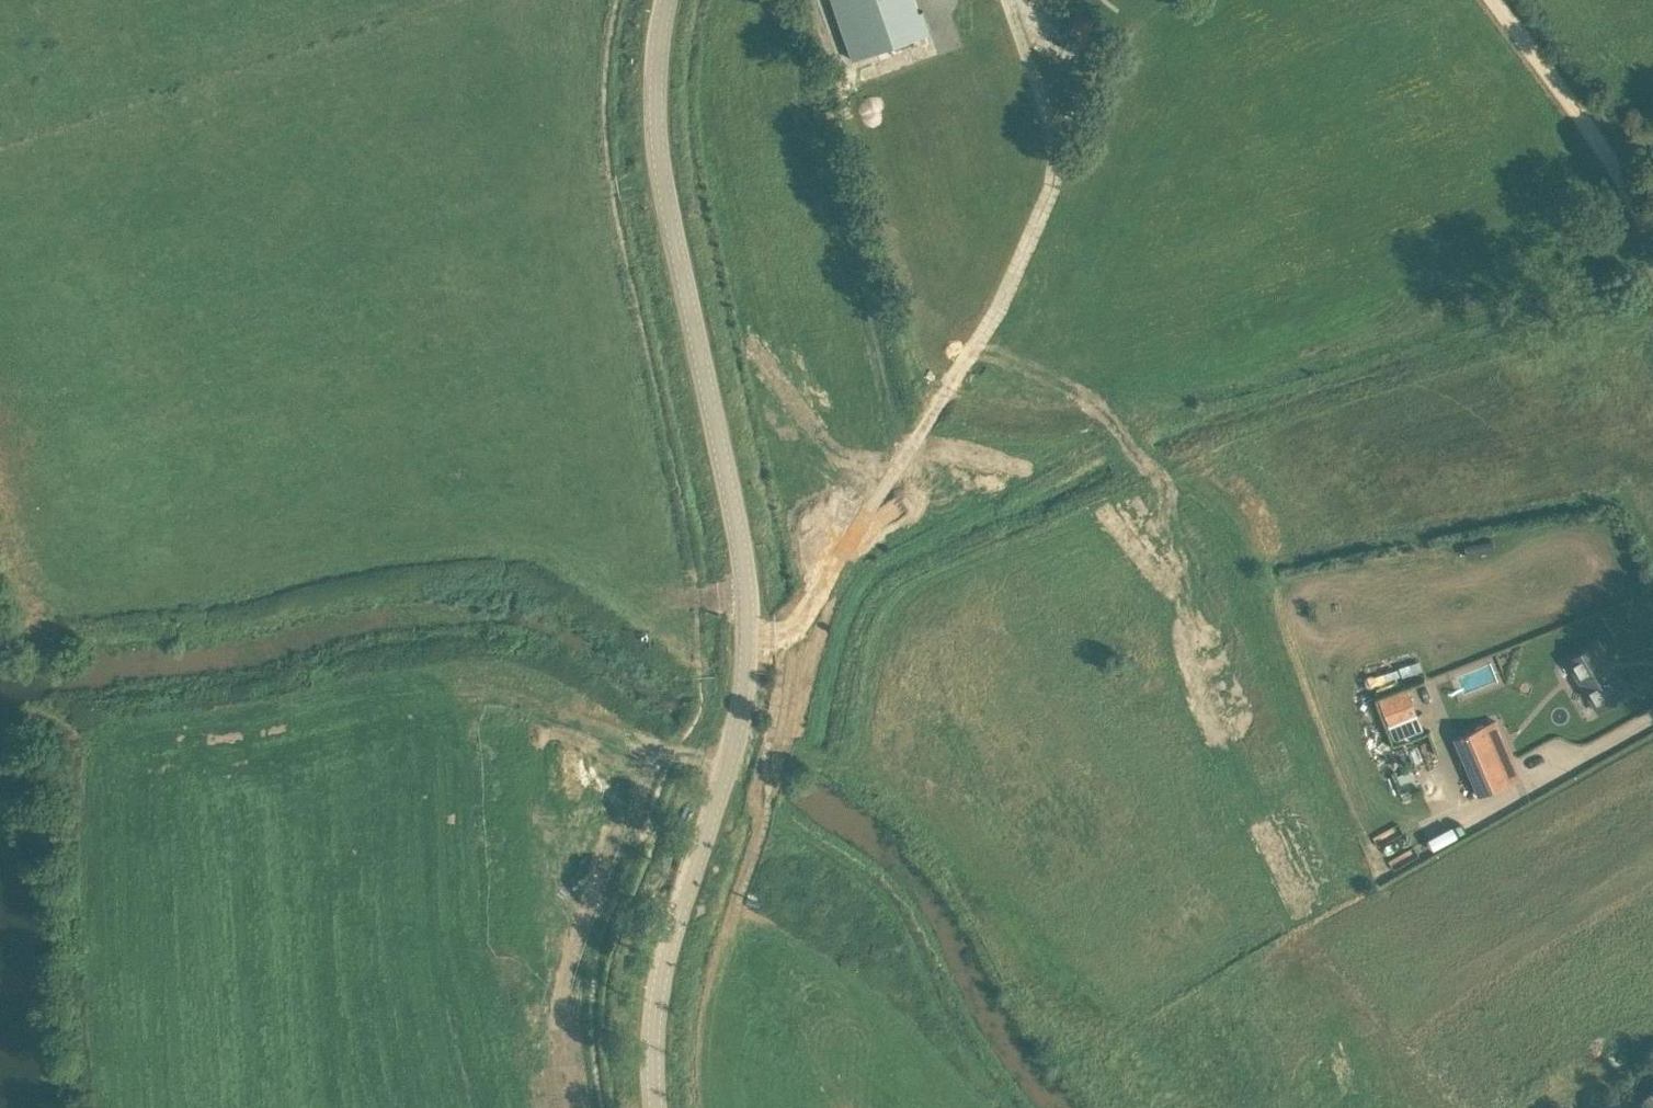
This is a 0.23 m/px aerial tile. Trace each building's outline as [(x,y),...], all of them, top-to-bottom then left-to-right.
[(855,59),(933,33),(925,11),(921,13),(917,0),(835,0),(855,59)] [(1411,562),(1386,571),(1390,580),(1415,571),(1411,562)] [(1598,643),(1569,661),(1599,711),(1628,693),(1598,643)] [(1421,728),(1408,691),(1384,700),(1392,723),(1398,720),(1399,723),(1397,724),(1400,735),(1421,728)] [(1504,762),(1487,723),(1455,736),(1463,755),(1472,776),(1480,796),(1521,779),(1512,758),(1504,762)] [(1622,1077),(1612,1085),(1620,1094),(1630,1086),(1622,1077)] [(1645,1097),(1636,1106),(1638,1107),(1652,1107),(1652,1090),(1645,1097)]
